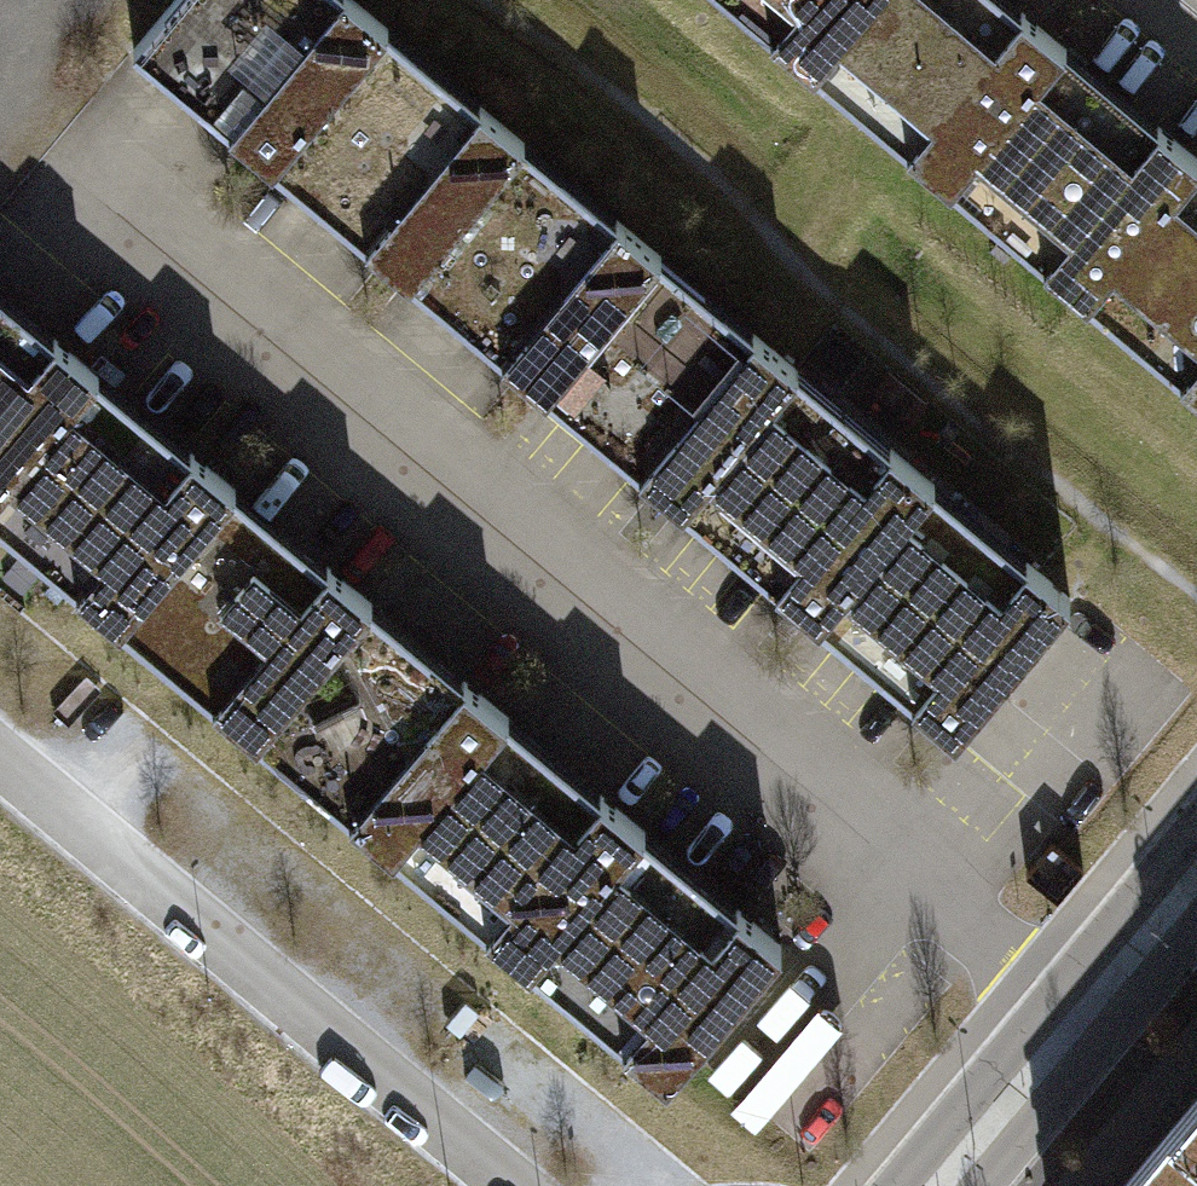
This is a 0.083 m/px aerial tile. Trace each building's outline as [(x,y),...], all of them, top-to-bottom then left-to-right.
[(393,31),(355,0),(194,0),(151,53),(285,162),(393,31)] [(871,0),(727,0),(813,70),(871,0)] [(1064,47),(1008,0),(871,0),(813,70),(949,185),(1064,47)] [(428,279),(536,148),(393,31),(285,162),(428,279)] [(1196,166),(1196,158),(1064,47),(949,185),(1086,298),(1196,166)] [(563,389),(671,258),(536,148),(428,279),(563,389)] [(1086,298),(1196,391),(1196,166),(1086,298)] [(697,498),(804,367),(671,258),(563,389),(697,498)] [(4,513),(119,375),(0,276),(0,510),(4,513)] [(842,617),(950,486),(804,367),(697,498),(842,617)] [(257,489),(119,375),(4,513),(142,627),(257,489)] [(842,617),(969,721),(1076,590),(950,486),(842,617)] [(388,598),(257,489),(142,627),(273,736),(388,598)] [(527,713),(388,598),(273,736),(411,851),(527,713)] [(527,713),(411,851),(551,966),(666,828),(527,713)] [(797,938),(666,828),(551,966),(682,1075),(797,938)] [(1118,1185),(1196,1185),(1196,1091),(1118,1185)]
